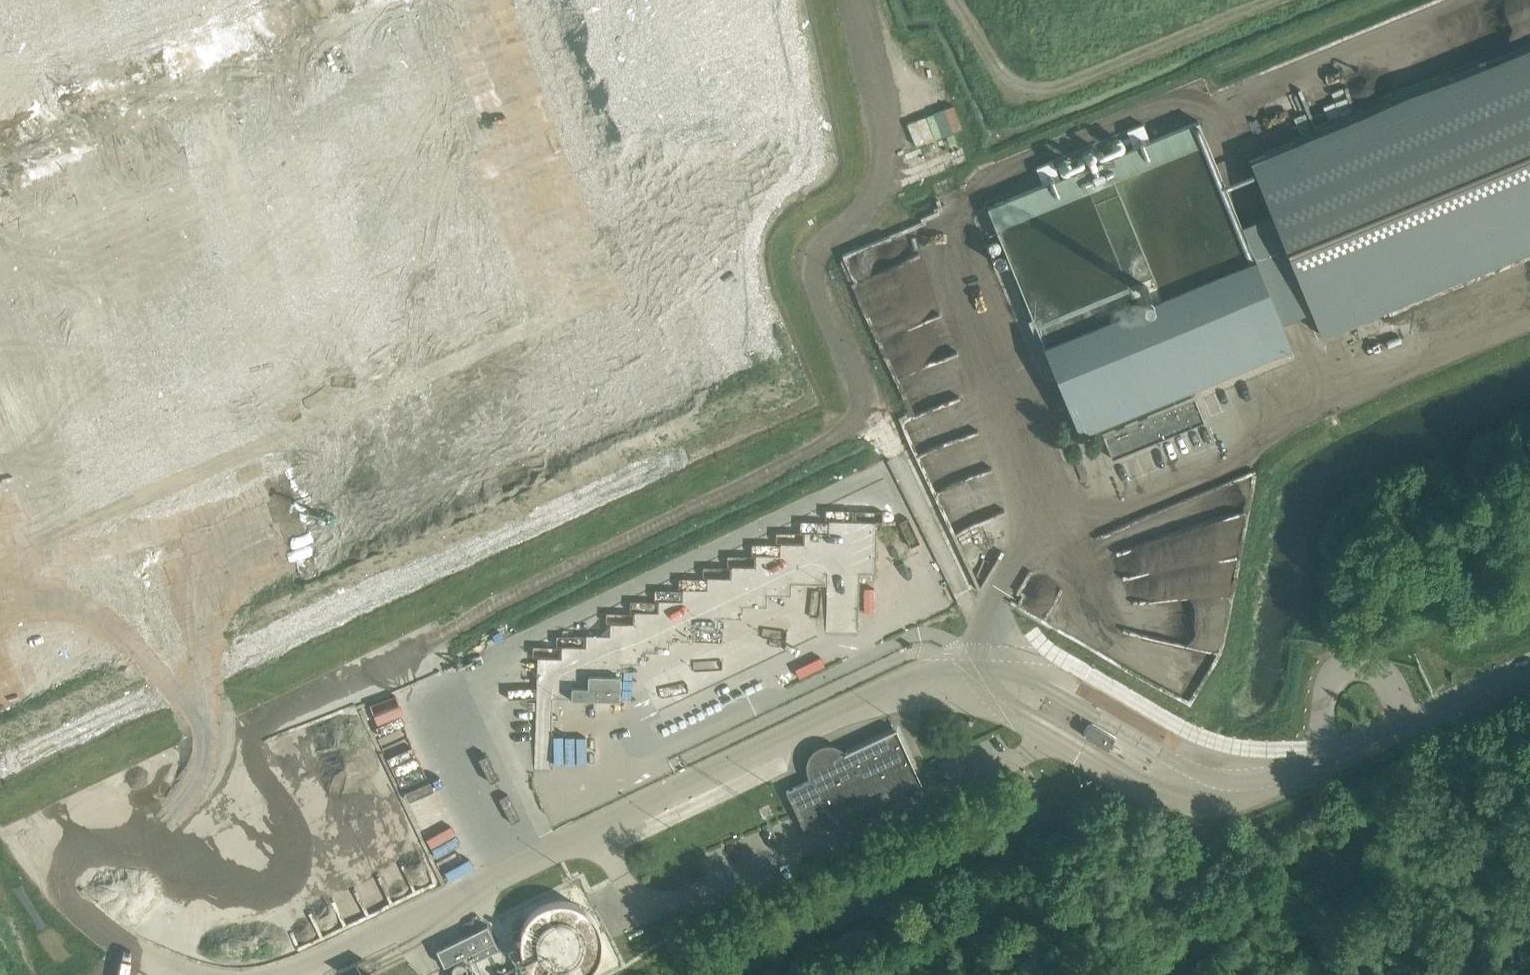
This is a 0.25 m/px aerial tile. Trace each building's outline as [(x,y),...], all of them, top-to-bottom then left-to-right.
[(1079,432),(1290,346),(1280,322),(1298,315),(1310,310),(1320,335),(1529,249),(1529,46),(1249,161),(1271,214),(1258,219),(1241,226),(1198,121),(987,207),(1060,385),(1079,432)] [(1194,397),(1102,434),(1111,458),(1203,421),(1194,397)] [(786,791),(802,827),(829,815),(831,819),(878,797),(880,801),(921,782),(896,729),(844,753),(841,750),(837,747),(831,746),(825,746),(819,748),(814,751),(810,757),(807,763),(807,770),(809,776),(811,779),(786,791)] [(444,966),(468,954),(495,941),(487,925),(436,950),(444,966)] [(495,941),(468,954),(472,962),(499,949),(495,941)]
